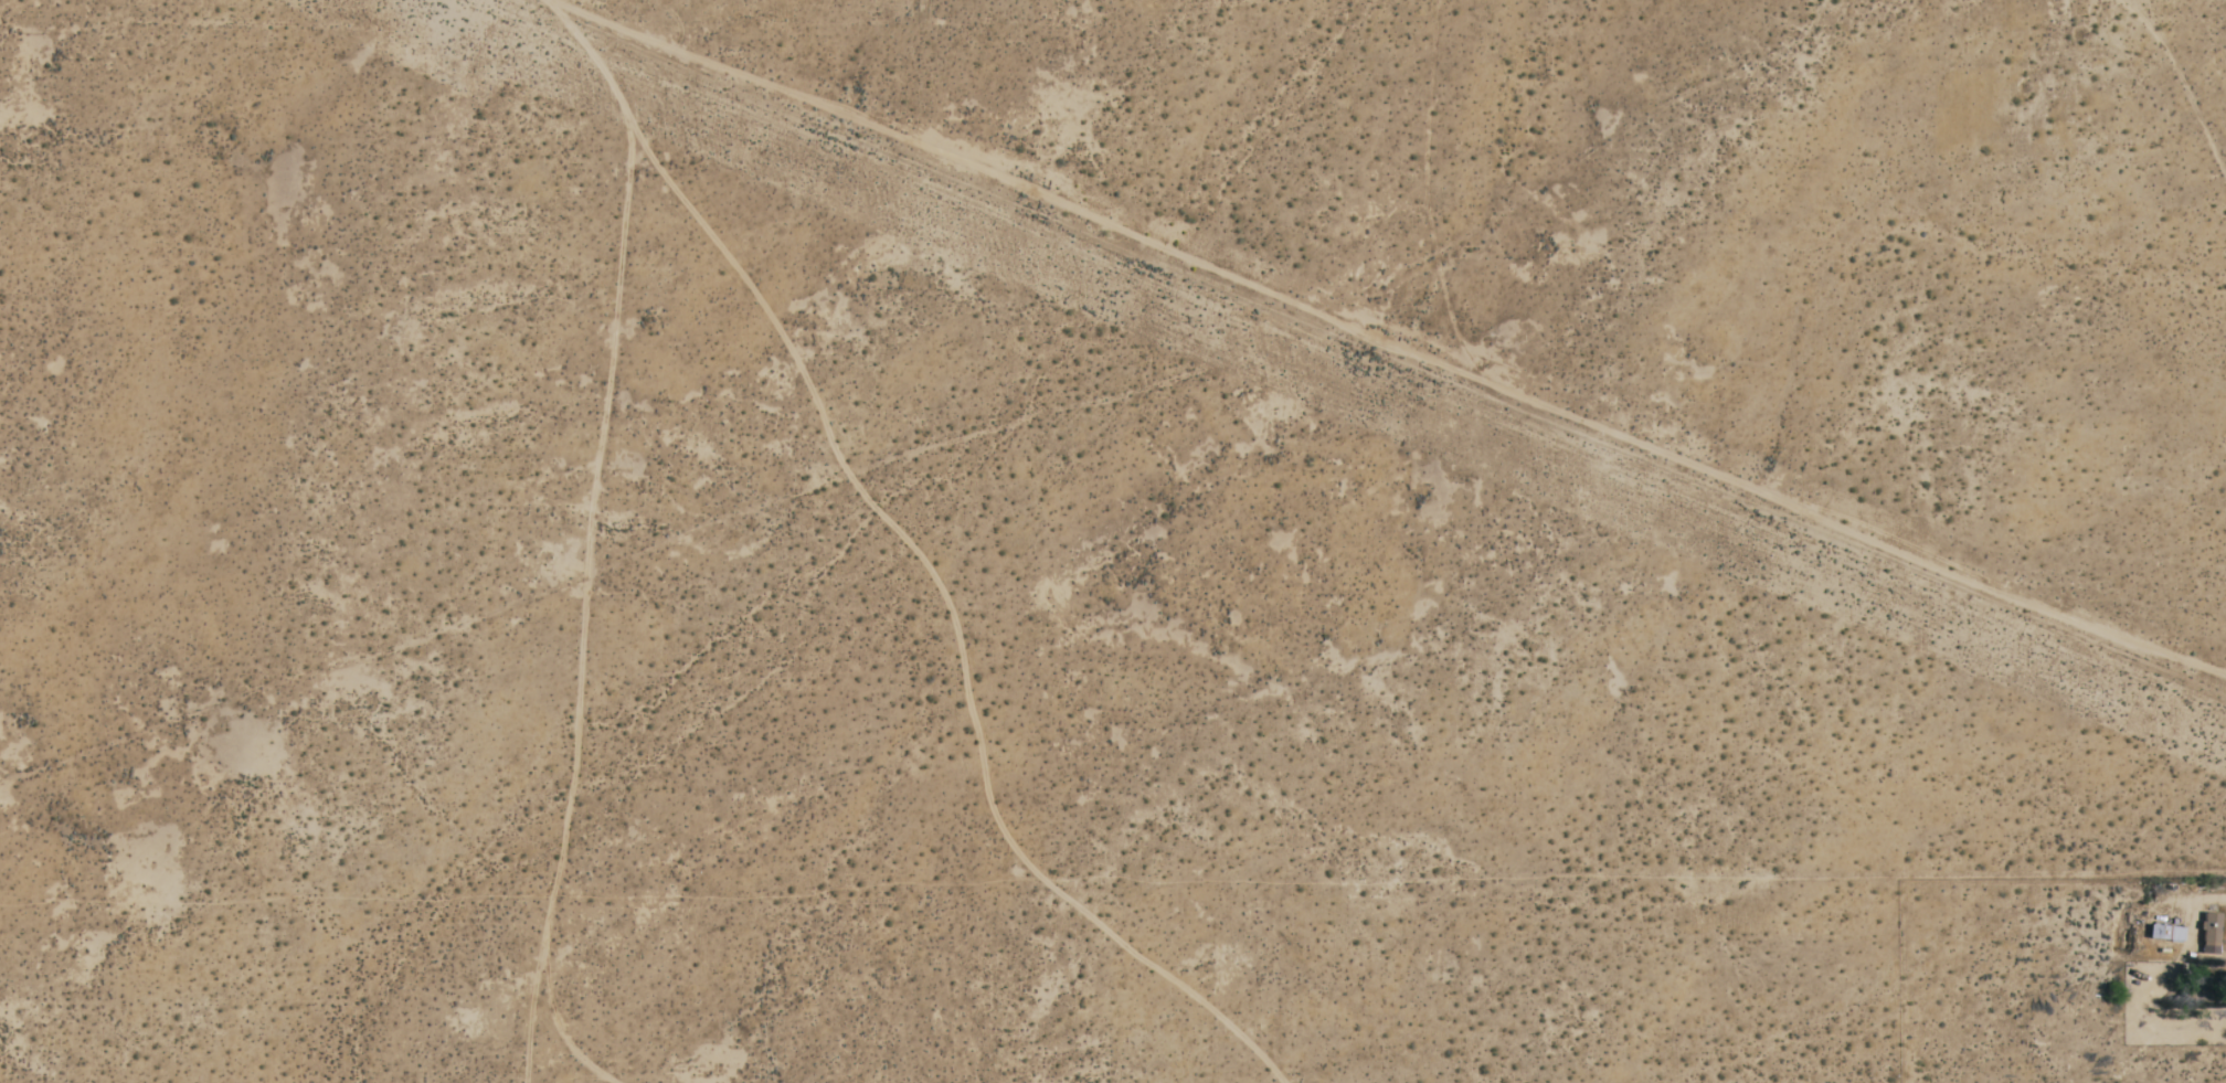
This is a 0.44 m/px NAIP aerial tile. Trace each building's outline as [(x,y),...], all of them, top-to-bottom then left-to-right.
[(2219,955),(2220,915),(2203,914),(2202,954),(2219,955)]
